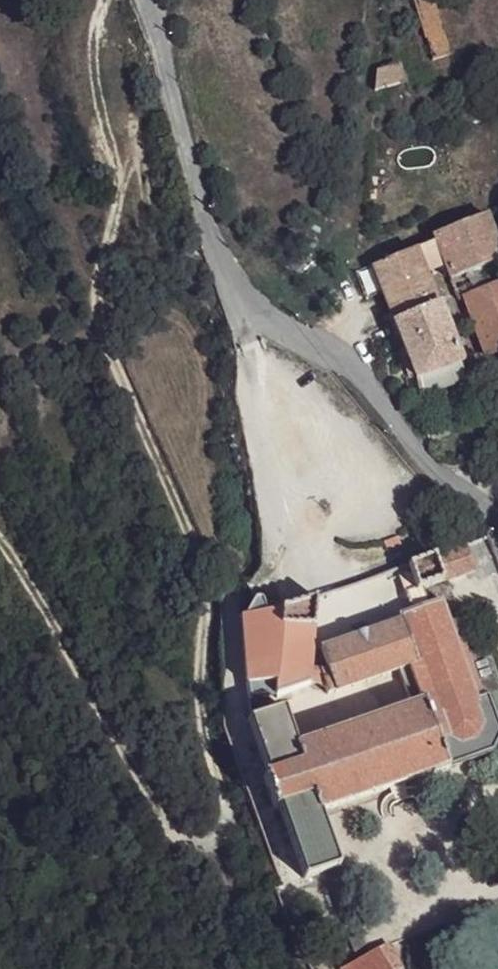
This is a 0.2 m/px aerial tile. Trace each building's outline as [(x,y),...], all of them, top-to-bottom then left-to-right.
[(431,62),(448,56),(431,0),(412,0),(431,62)] [(375,74),(374,95),(401,85),(395,67),(375,74)] [(452,281),(483,270),(497,264),(497,254),(483,217),(431,237),(434,243),(443,266),(449,282),(452,281)] [(424,273),(443,266),(434,243),(415,251),(424,273)] [(415,251),(373,267),(415,380),(457,362),(424,273),(415,251)] [(459,302),(465,300),(490,290),(483,270),(452,281),(459,302)] [(465,300),(486,358),(497,354),(497,287),(490,290),(465,300)] [(457,362),(415,380),(418,396),(463,378),(457,362)] [(384,554),(399,550),(397,541),(382,545),(384,554)] [(472,571),(464,546),(434,557),(442,584),(445,582),(472,571)] [(442,584),(434,557),(406,566),(409,575),(415,593),(421,591),(442,584)] [(415,593),(409,575),(405,577),(404,574),(397,576),(409,613),(426,609),(421,591),(415,593)] [(241,620),(266,614),(262,600),(259,599),(257,598),(254,599),(252,601),(241,620)] [(312,628),(313,599),(278,611),(278,626),(312,628)] [(401,622),(416,666),(428,702),(424,704),(447,769),(466,762),(491,754),(497,739),(497,728),(488,697),(485,697),(480,700),(455,624),(449,627),(440,604),(426,609),(409,613),(399,617),(401,622)] [(278,626),(278,611),(266,614),(241,620),(248,702),(275,699),(278,626)] [(319,652),(326,673),(328,679),(321,681),(326,696),(388,675),(393,674),(416,666),(401,622),(367,634),(354,638),(319,650),(319,652)] [(312,628),(278,626),(275,699),(308,688),(310,672),(311,656),(312,628)] [(351,632),(354,638),(367,634),(366,627),(364,628),(353,631),(351,632)] [(319,652),(311,656),(310,672),(326,673),(319,652)] [(428,702),(416,666),(393,674),(396,680),(403,707),(423,700),(424,704),(428,702)] [(326,673),(310,672),(308,688),(326,696),(321,681),(328,679),(326,673)] [(447,769),(424,704),(423,700),(403,707),(404,710),(295,746),(282,709),(247,721),(268,779),(262,781),(273,812),(279,811),(304,880),(337,868),(318,815),(386,790),(403,784),(429,775),(430,778),(448,771),(447,769)] [(361,961),(373,957),(364,935),(351,938),(361,961)] [(373,957),(361,961),(343,968),(404,968),(393,949),(373,957)]
